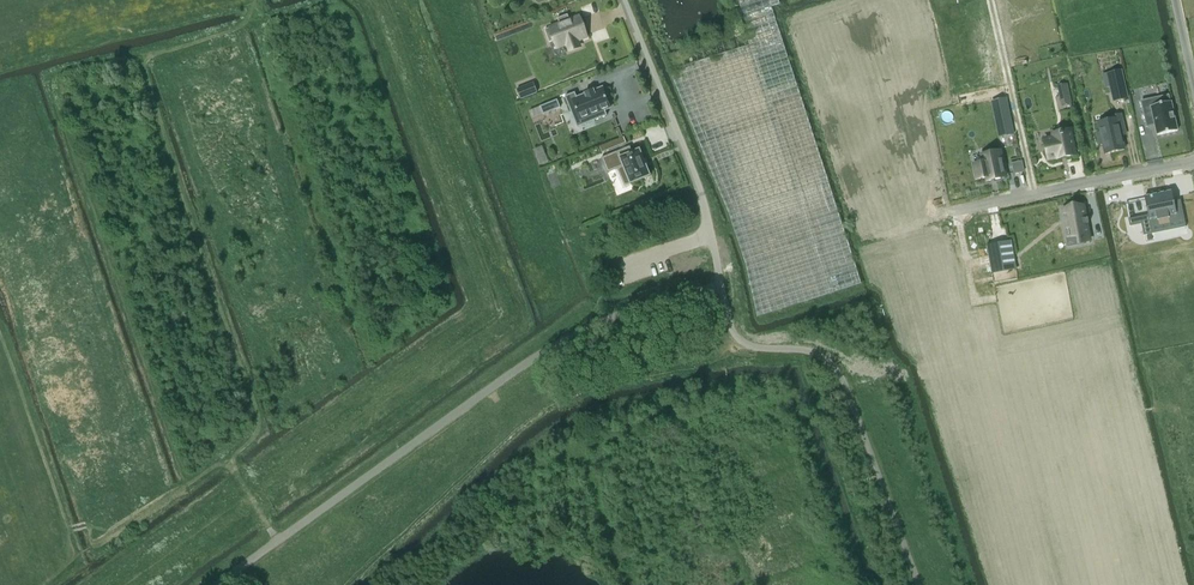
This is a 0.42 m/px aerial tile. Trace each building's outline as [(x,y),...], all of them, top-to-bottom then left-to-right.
[(741,32),(775,21),(771,7),(779,4),(778,0),(730,0),(741,32)] [(558,49),(567,46),(569,51),(580,47),(577,41),(586,37),(579,16),(569,20),(567,15),(557,18),(559,24),(550,27),(550,28),(544,30),(549,42),(555,40),(558,49)] [(664,56),(664,57),(678,91),(697,139),(709,167),(728,213),(745,264),(753,300),(757,317),(861,284),(775,21),(741,32),(664,56)] [(1120,70),(1110,73),(1113,85),(1110,85),(1110,87),(1113,101),(1127,98),(1120,70)] [(531,76),(515,81),(517,86),(533,81),(531,76)] [(517,89),(521,99),(537,93),(533,83),(517,89)] [(1066,84),(1058,86),(1060,95),(1068,94),(1066,84)] [(565,97),(571,111),(576,109),(580,120),(585,118),(591,115),(594,121),(607,115),(605,110),(610,108),(602,88),(594,91),(593,90),(585,93),(585,95),(577,98),(575,93),(565,97)] [(1157,98),(1141,102),(1147,127),(1155,125),(1157,135),(1177,131),(1171,101),(1158,104),(1157,98)] [(1005,99),(994,101),(1001,137),(1013,134),(1005,99)] [(540,107),(543,115),(560,108),(557,100),(540,107)] [(1100,132),(1097,133),(1099,145),(1103,144),(1105,154),(1124,150),(1121,137),(1120,132),(1123,132),(1124,132),(1121,116),(1120,116),(1120,117),(1112,119),(1098,122),(1100,132)] [(1053,138),(1044,139),(1048,159),(1057,157),(1057,158),(1075,155),(1070,130),(1052,134),(1053,138)] [(625,137),(600,147),(602,153),(627,143),(625,137)] [(1014,146),(1016,153),(1030,150),(1028,144),(1014,146)] [(630,146),(600,158),(607,173),(617,169),(624,187),(631,184),(650,176),(639,149),(632,152),(630,146)] [(983,162),(974,164),(977,179),(986,178),(987,181),(1005,177),(1000,151),(981,155),(983,162)] [(1021,162),(1013,164),(1015,174),(1024,172),(1021,162)] [(1148,215),(1128,219),(1129,226),(1141,224),(1143,236),(1144,236),(1144,234),(1153,232),(1152,227),(1160,225),(1183,220),(1185,227),(1186,227),(1180,200),(1174,201),(1172,191),(1160,193),(1147,196),(1144,196),(1145,200),(1148,215)] [(1083,206),(1063,210),(1068,237),(1078,235),(1079,242),(1089,241),(1086,224),(1089,223),(1086,223),(1086,220),(1088,219),(1088,218),(1086,219),(1083,206)] [(1010,240),(986,245),(992,273),(1015,269),(1010,240)]
